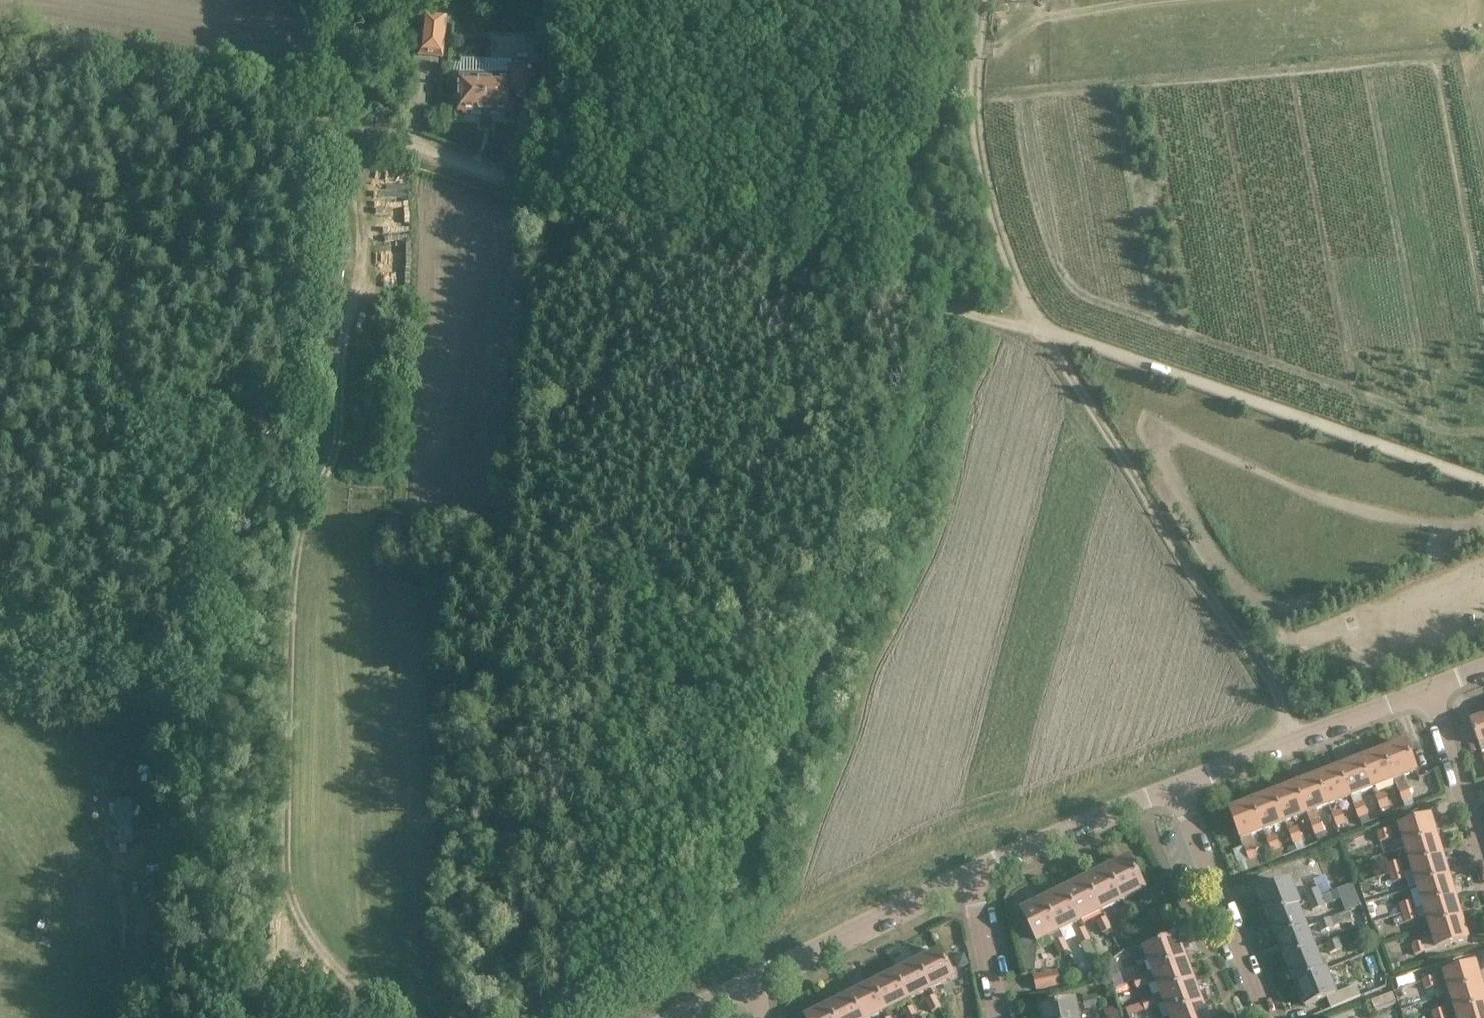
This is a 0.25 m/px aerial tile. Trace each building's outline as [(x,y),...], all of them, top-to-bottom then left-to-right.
[(557,15),(545,13),(541,36),(552,37),(557,15)] [(422,17),(418,57),(442,60),(446,20),(422,17)] [(451,45),(448,64),(466,67),(464,77),(473,78),(474,74),(481,75),(485,50),(451,45)] [(531,68),(485,67),(485,80),(486,80),(486,112),(512,113),(512,97),(530,97),(531,77),(532,77),(532,70),(531,70),(531,68)] [(485,80),(459,79),(458,79),(458,112),(486,112),(486,80),(485,80)] [(1471,722),(1480,744),(1483,743),(1483,717),(1471,722)] [(1406,743),(1384,751),(1395,779),(1396,779),(1399,788),(1408,785),(1404,776),(1417,771),(1406,743)] [(1362,760),(1373,788),(1395,779),(1384,751),(1362,760)] [(1340,768),(1351,796),(1373,788),(1362,760),(1340,768)] [(1318,777),(1329,805),(1351,796),(1340,768),(1318,777)] [(1318,777),(1296,785),(1307,813),(1310,822),(1319,818),(1316,810),(1329,805),(1318,777)] [(1274,794),(1285,822),(1307,813),(1296,785),(1274,794)] [(1408,785),(1399,788),(1404,801),(1412,797),(1408,785)] [(1252,802),(1263,830),(1285,822),(1274,794),(1252,802)] [(1381,810),(1390,806),(1386,794),(1377,797),(1381,810)] [(114,799),(117,843),(132,842),(129,798),(114,799)] [(1252,802),(1230,811),(1241,839),(1244,847),(1253,844),(1254,843),(1251,835),(1263,830),(1252,802)] [(1360,819),(1369,815),(1364,803),(1355,807),(1360,819)] [(1338,828),(1347,824),(1342,812),(1333,816),(1338,828)] [(1403,836),(1392,839),(1395,850),(1406,847),(1437,837),(1431,817),(1408,823),(1400,826),(1403,836)] [(1319,818),(1310,822),(1315,835),(1324,831),(1320,821),(1319,818)] [(1297,827),(1288,830),(1293,843),(1302,839),(1297,827)] [(1378,833),(1380,842),(1393,838),(1390,829),(1378,833)] [(1368,844),(1365,834),(1345,840),(1348,851),(1368,844)] [(1275,836),(1267,839),(1268,843),(1271,851),(1280,848),(1275,836)] [(1413,869),(1444,859),(1437,837),(1406,847),(1413,869)] [(1254,845),(1245,849),(1249,860),(1258,856),(1255,848),(1254,845)] [(1130,858),(1108,869),(1124,899),(1145,889),(1130,858)] [(1419,888),(1450,878),(1444,859),(1413,869),(1419,888)] [(1403,870),(1400,861),(1387,864),(1390,874),(1403,870)] [(1087,879),(1102,910),(1124,899),(1108,869),(1087,879)] [(1390,874),(1393,883),(1405,879),(1403,870),(1390,874)] [(1425,908),(1456,898),(1450,878),(1419,888),(1425,908)] [(1065,890),(1081,921),(1102,910),(1087,879),(1065,890)] [(1260,893),(1270,918),(1300,906),(1290,881),(1260,893)] [(1318,888),(1306,893),(1310,902),(1322,897),(1318,888)] [(1044,900),(1059,931),(1081,921),(1065,890),(1044,900)] [(1313,911),(1325,906),(1322,897),(1310,902),(1313,911)] [(1462,918),(1456,898),(1425,908),(1415,911),(1418,920),(1428,917),(1431,928),(1462,918)] [(1038,942),(1059,931),(1044,900),(1022,911),(1038,942)] [(1415,911),(1412,901),(1400,905),(1403,914),(1415,911)] [(1304,915),(1300,906),(1270,918),(1279,940),(1307,929),(1302,916),(1304,915)] [(1119,911),(1124,923),(1133,918),(1127,907),(1119,911)] [(1156,910),(1147,914),(1153,926),(1161,922),(1156,910)] [(1403,914),(1405,923),(1418,920),(1415,911),(1403,914)] [(1097,922),(1103,933),(1112,929),(1106,918),(1097,922)] [(1434,938),(1424,941),(1425,942),(1427,951),(1437,948),(1468,938),(1462,918),(1431,928),(1434,938)] [(1331,919),(1319,924),(1322,933),(1334,928),(1331,919)] [(1076,932),(1082,944),(1090,940),(1085,928),(1076,932)] [(1307,929),(1279,940),(1287,961),(1315,950),(1307,929)] [(1154,971),(1186,959),(1177,937),(1133,954),(1137,964),(1149,959),(1154,971)] [(1054,943),(1060,954),(1068,950),(1063,939),(1054,943)] [(1339,940),(1327,945),(1331,954),(1343,949),(1339,940)] [(1412,945),(1415,955),(1427,951),(1425,942),(1412,945)] [(1315,950),(1287,961),(1296,982),(1323,971),(1315,950)] [(941,951),(919,962),(932,988),(954,977),(941,951)] [(1116,957),(1106,965),(1115,988),(1126,984),(1135,981),(1127,960),(1118,963),(1116,957)] [(1186,959),(1154,971),(1162,994),(1194,981),(1186,959)] [(1397,959),(1390,961),(1392,971),(1400,969),(1397,959)] [(919,962),(896,973),(909,999),(932,988),(919,962)] [(1445,974),(1451,994),(1482,984),(1476,964),(1445,974)] [(1326,970),(1323,971),(1296,982),(1305,1006),(1327,998),(1331,1008),(1361,996),(1357,986),(1336,994),(1326,970)] [(1057,971),(1035,976),(1037,990),(1060,985),(1057,971)] [(896,973),(874,984),(886,1010),(909,999),(896,973)] [(1414,973),(1394,980),(1397,990),(1417,983),(1414,973)] [(1148,974),(1136,978),(1139,987),(1151,983),(1148,974)] [(1422,979),(1425,989),(1437,985),(1434,976),(1422,979)] [(1162,994),(1156,996),(1159,1005),(1166,1003),(1171,1016),(1203,1004),(1194,981),(1162,994)] [(851,995),(862,1017),(871,1017),(886,1010),(874,984),(851,995)] [(1451,994),(1457,1014),(1483,1006),(1483,991),(1482,984),(1451,994)] [(1400,1005),(1419,1002),(1418,988),(1398,990),(1400,1005)] [(1392,993),(1371,1002),(1375,1012),(1395,1003),(1392,993)] [(851,995),(829,1006),(834,1017),(862,1017),(851,995)] [(931,1011),(940,1006),(935,996),(925,1000),(931,1011)] [(1156,996),(1144,1001),(1148,1010),(1159,1005),(1156,996)] [(1098,997),(1085,999),(1087,1008),(1100,1006),(1098,997)] [(1075,1001),(1041,1008),(1043,1017),(1079,1017),(1075,1001)] [(1166,1017),(1208,1017),(1203,1004),(1171,1016),(1166,1017)] [(806,1017),(834,1017),(829,1006),(806,1017)] [(1373,1013),(1375,1017),(1390,1017),(1396,1016),(1392,1006),(1373,1013)] [(1457,1014),(1458,1017),(1483,1017),(1483,1006),(1457,1014)] [(918,1017),(913,1007),(903,1011),(906,1017),(917,1017),(918,1017)] [(1445,1008),(1432,1012),(1434,1017),(1445,1017),(1447,1017),(1445,1008)]
